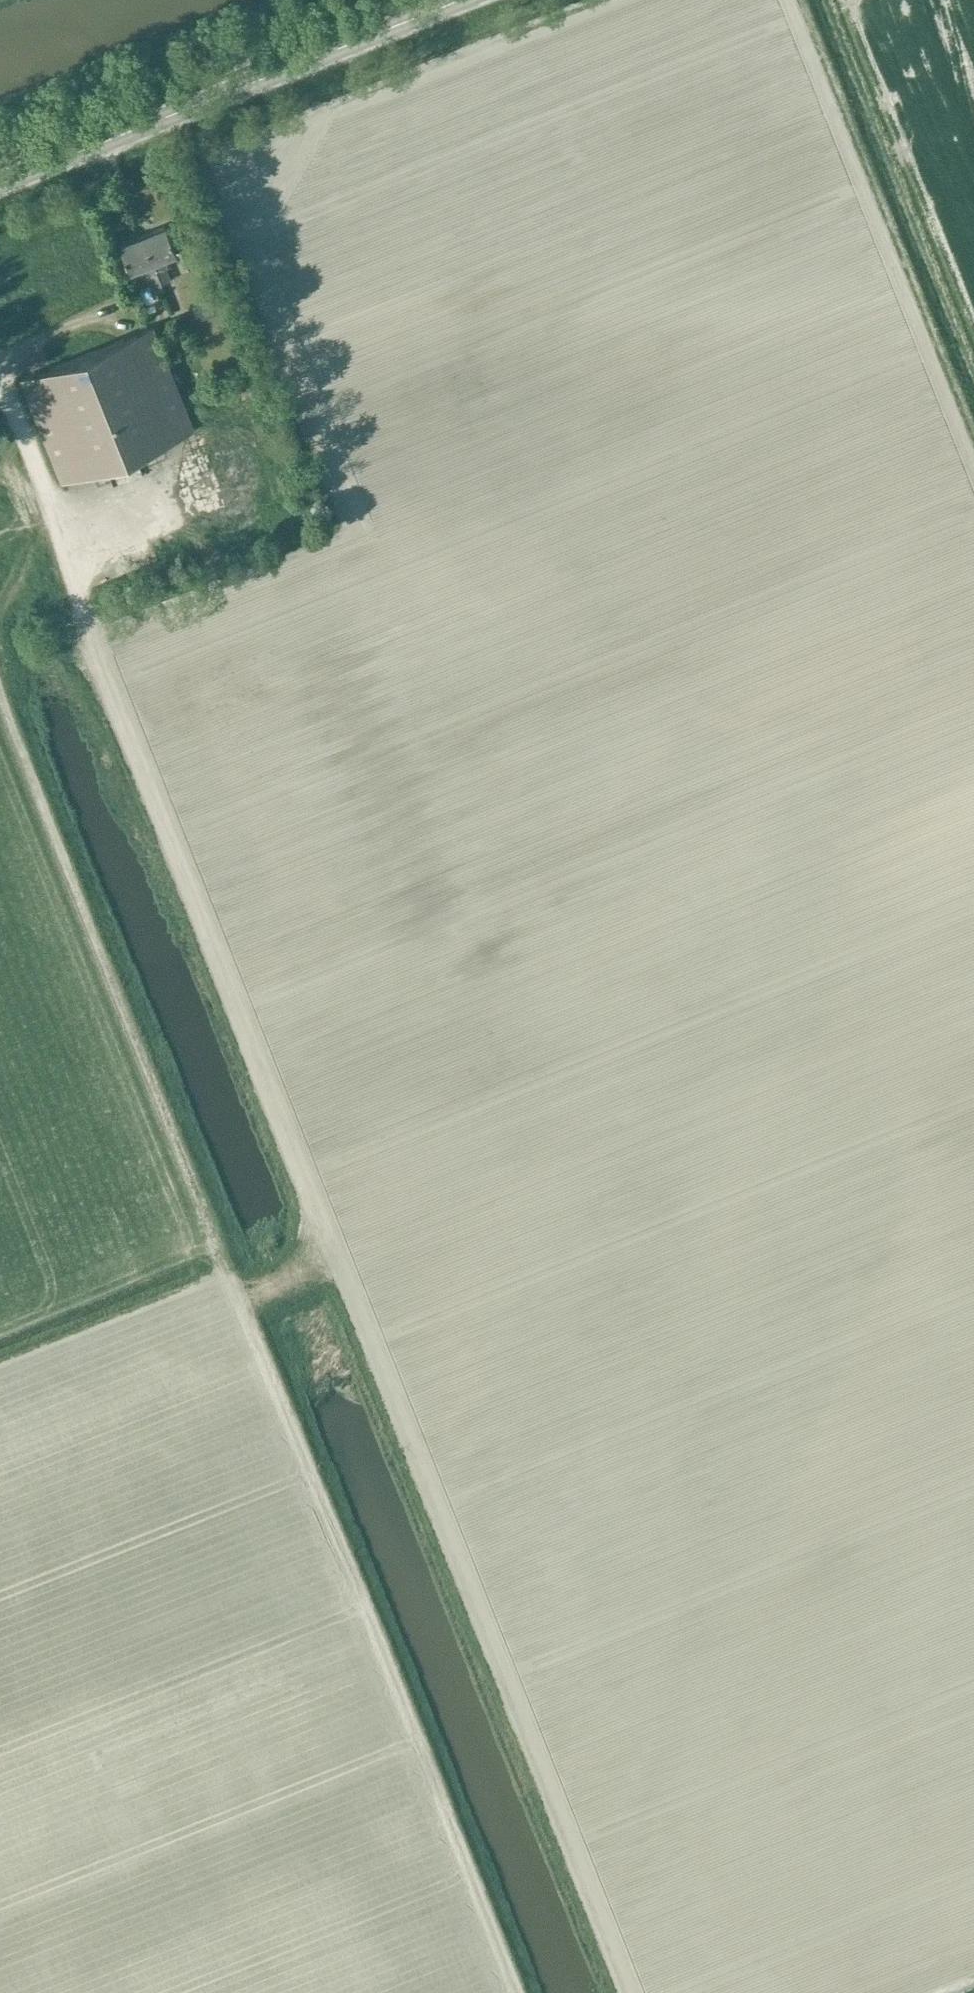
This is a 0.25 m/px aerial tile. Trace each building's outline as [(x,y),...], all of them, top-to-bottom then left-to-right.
[(142,234),(160,283),(169,279),(165,267),(168,266),(164,258),(177,254),(165,225),(142,234)] [(160,283),(142,234),(118,243),(130,272),(140,268),(144,278),(146,277),(151,287),(160,283)] [(220,297),(208,301),(213,315),(224,311),(220,297)] [(18,378),(58,482),(195,429),(153,326),(18,378)]
